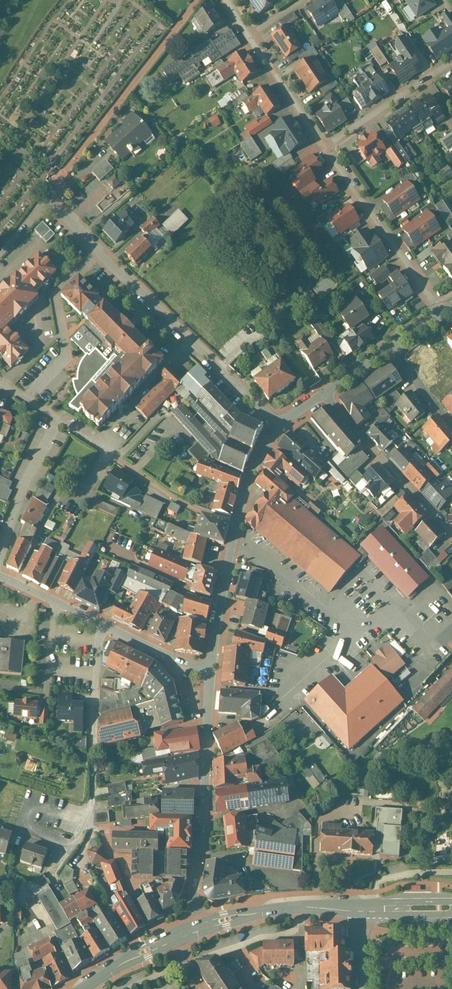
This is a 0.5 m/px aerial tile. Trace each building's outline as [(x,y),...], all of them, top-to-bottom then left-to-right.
[(211,0),(210,0),(207,2),(202,8),(205,12),(210,8),(211,8),(214,6),(211,0)] [(259,14),(276,3),(274,0),(250,0),(259,14)] [(340,15),(334,7),(330,0),(326,0),(308,12),(319,29),(339,16),(340,15)] [(431,0),(405,0),(417,18),(435,6),(431,0)] [(352,15),(342,1),(334,7),(340,15),(339,16),(343,22),(352,15)] [(211,8),(210,8),(205,12),(195,18),(206,34),(221,24),(211,8)] [(293,13),(279,23),(283,29),(286,27),(286,28),(298,20),(293,13)] [(448,13),(441,17),(450,29),(451,32),(451,19),(448,13)] [(286,28),(286,27),(283,29),(272,36),(286,58),(300,48),(295,40),(296,37),(294,34),(290,34),(286,28)] [(423,39),(427,45),(437,60),(451,50),(451,32),(450,29),(441,35),(438,30),(423,39)] [(210,39),(189,52),(193,58),(192,59),(193,60),(184,65),(180,58),(162,70),(170,82),(179,76),(185,85),(200,75),(196,70),(200,67),(198,64),(210,56),(214,63),(240,46),(231,31),(212,44),(210,39)] [(398,39),(389,46),(398,59),(396,60),(398,63),(403,60),(397,50),(398,44),(400,42),(398,39)] [(400,42),(398,44),(397,50),(403,60),(398,63),(390,68),(401,84),(421,71),(412,58),(414,57),(414,53),(405,39),(400,42)] [(373,42),(367,47),(370,51),(376,47),(373,42)] [(387,62),(377,47),(376,47),(370,51),(380,67),(387,62)] [(313,48),(298,58),(303,66),(313,59),(318,56),(313,48)] [(258,73),(244,52),(229,62),(236,73),(242,83),(258,73)] [(303,66),(295,71),(303,82),(321,70),(313,59),(303,66)] [(222,61),(212,67),(215,71),(224,65),(222,61)] [(215,71),(206,77),(213,88),(236,73),(229,62),(224,65),(215,71)] [(371,68),(363,73),(370,83),(378,77),(371,68)] [(321,70),(303,82),(311,93),(318,88),(328,82),(328,81),(321,70)] [(370,83),(356,92),(367,107),(388,92),(378,77),(370,83)] [(328,82),(318,88),(324,96),(338,86),(333,78),(328,81),(328,82)] [(450,85),(450,84),(443,88),(444,89),(451,102),(451,83),(450,85)] [(267,87),(253,96),(260,105),(267,116),(280,107),(267,87)] [(245,93),(235,100),(239,105),(242,103),(249,99),(245,93)] [(332,95),(322,102),(327,109),(335,104),(335,105),(338,103),(332,95)] [(249,99),(242,103),(249,113),(260,105),(253,96),(249,99)] [(429,97),(410,110),(420,125),(421,126),(422,125),(422,124),(429,120),(433,117),(439,113),(440,112),(429,97)] [(327,109),(317,117),(328,133),(346,121),(335,105),(335,104),(327,109)] [(410,110),(388,125),(398,140),(413,130),(420,125),(410,110)] [(132,113),(122,122),(126,126),(107,143),(122,159),(130,152),(132,154),(133,153),(131,151),(150,133),(132,113)] [(439,113),(433,117),(437,123),(444,119),(439,113)] [(214,128),(222,123),(217,114),(209,118),(214,128)] [(255,121),(245,128),(251,137),(269,124),(266,119),(262,121),(262,120),(260,122),(258,124),(255,121)] [(292,119),(274,131),(290,154),(307,142),(292,119)] [(429,120),(422,124),(422,125),(421,126),(420,125),(424,131),(424,132),(433,126),(429,120)] [(420,125),(413,130),(416,136),(424,131),(420,125)] [(440,141),(448,153),(449,152),(451,156),(451,133),(440,141)] [(373,135),(367,139),(366,138),(361,141),(362,142),(357,145),(361,152),(360,153),(365,161),(367,160),(367,161),(375,156),(376,157),(385,151),(373,135)] [(262,154),(251,137),(240,145),(251,161),(262,154)] [(412,160),(401,143),(394,148),(406,164),(412,160)] [(406,164),(394,148),(386,153),(386,154),(397,169),(397,170),(406,164)] [(312,155),(297,166),(299,169),(293,173),(300,184),(296,187),(296,188),(312,177),(322,170),(322,169),(315,159),(314,159),(313,156),(312,155)] [(442,172),(446,179),(451,175),(451,174),(448,168),(442,172)] [(104,177),(98,171),(94,174),(100,181),(104,177)] [(417,181),(412,173),(399,181),(403,186),(407,183),(409,186),(417,181)] [(115,176),(107,182),(113,189),(121,182),(115,176)] [(312,177),(296,188),(300,193),(313,184),(315,182),(312,177)] [(329,180),(317,189),(310,195),(318,206),(324,201),(327,202),(330,200),(331,197),(338,192),(337,191),(330,181),(329,180)] [(403,186),(383,200),(395,218),(419,201),(409,186),(407,183),(403,186)] [(313,184),(300,193),(304,199),(310,195),(317,189),(313,184)] [(443,202),(435,207),(438,211),(447,224),(451,221),(451,216),(443,202)] [(432,203),(420,211),(423,216),(428,213),(430,216),(438,211),(435,207),(432,203)] [(133,204),(128,209),(118,219),(128,230),(136,223),(140,228),(149,220),(147,218),(143,222),(140,219),(144,215),(133,204)] [(335,216),(328,220),(330,223),(334,228),(336,226),(341,233),(358,221),(348,206),(335,216)] [(331,210),(316,220),(322,229),(330,223),(328,220),(335,216),(331,210)] [(186,221),(177,212),(164,226),(172,235),(186,221)] [(423,216),(403,230),(415,247),(440,230),(430,216),(428,213),(423,216)] [(157,245),(148,236),(159,225),(153,217),(149,220),(140,228),(145,234),(142,238),(152,249),(157,245)] [(117,219),(104,231),(115,243),(129,230),(128,230),(118,219),(117,219)] [(55,235),(43,222),(34,231),(46,243),(55,235)] [(372,237),(367,231),(356,239),(349,243),(350,244),(354,250),(353,251),(352,254),(357,262),(360,262),(362,261),(368,270),(387,257),(373,237),(372,237)] [(352,233),(339,242),(343,249),(350,244),(349,243),(356,239),(352,233)] [(141,237),(125,253),(137,265),(153,250),(152,249),(142,238),(141,237)] [(434,252),(444,267),(451,261),(451,243),(450,241),(434,252)] [(39,255),(17,277),(34,294),(43,285),(44,286),(46,286),(48,284),(48,282),(47,281),(56,272),(39,255)] [(443,268),(451,280),(451,261),(444,267),(443,268)] [(391,277),(383,267),(371,277),(379,287),(389,279),(391,277)] [(232,278),(224,269),(219,273),(222,277),(224,275),(228,281),(232,278)] [(412,293),(397,272),(391,277),(389,279),(394,286),(394,285),(404,299),(412,293)] [(11,368),(29,351),(7,329),(8,329),(7,329),(14,321),(15,322),(16,321),(16,320),(28,309),(29,308),(38,298),(34,294),(17,277),(17,276),(11,281),(10,282),(11,282),(0,292),(0,356),(11,368)] [(314,296),(300,278),(290,287),(304,305),(314,296)] [(328,278),(313,290),(321,300),(336,288),(328,278)] [(98,298),(79,279),(61,297),(81,315),(91,304),(98,298)] [(394,286),(378,296),(388,310),(404,299),(394,285),(394,286)] [(357,301),(338,313),(350,330),(353,334),(363,327),(360,323),(368,317),(357,301)] [(126,325),(122,321),(106,306),(106,305),(105,306),(99,312),(91,304),(82,314),(89,322),(84,327),(83,328),(100,344),(94,349),(96,351),(105,361),(103,363),(111,370),(114,366),(118,370),(106,382),(80,408),(82,409),(84,412),(84,413),(84,415),(85,416),(86,418),(87,419),(89,421),(90,422),(92,423),(93,423),(94,423),(95,424),(95,423),(99,427),(164,362),(155,353),(153,354),(150,351),(151,350),(150,350),(135,334),(131,330),(134,327),(129,322),(126,325)] [(266,320),(261,315),(256,320),(261,325),(266,320)] [(333,341),(315,318),(309,322),(321,339),(326,346),(333,341)] [(100,344),(83,328),(84,327),(83,326),(71,339),(89,357),(96,351),(94,349),(100,344)] [(344,340),(344,341),(352,353),(353,353),(353,354),(354,354),(354,353),(372,340),(373,340),(364,327),(363,327),(353,334),(344,340)] [(321,339),(310,347),(303,337),(295,343),(302,353),(301,354),(303,356),(305,360),(306,359),(313,369),(333,355),(326,346),(321,339)] [(352,353),(344,341),(344,340),(343,338),(336,343),(346,357),(352,353)] [(435,356),(425,342),(404,356),(415,371),(424,383),(424,382),(437,373),(432,366),(430,367),(427,362),(435,356)] [(266,349),(261,353),(268,362),(273,359),(266,349)] [(89,357),(88,359),(85,362),(84,365),(82,367),(82,370),(81,372),(80,375),(80,380),(73,381),(73,385),(74,387),(74,389),(75,392),(78,397),(69,406),(79,412),(82,409),(80,408),(106,382),(102,379),(111,370),(103,363),(105,361),(96,351),(89,357)] [(276,358),(268,364),(272,369),(263,376),(259,370),(252,376),(255,381),(255,382),(269,400),(278,393),(279,394),(288,387),(288,386),(295,382),(281,363),(280,363),(276,358)] [(390,366),(364,385),(375,401),(382,396),(384,399),(393,392),(387,382),(397,375),(390,366)] [(164,379),(141,402),(136,407),(147,419),(182,384),(183,382),(168,367),(160,375),(164,379)] [(183,382),(182,384),(190,392),(203,379),(206,375),(198,367),(183,382)] [(445,371),(433,379),(438,387),(450,378),(445,371)] [(203,379),(190,392),(192,395),(197,400),(211,387),(203,379)] [(362,386),(340,401),(358,427),(369,419),(364,411),(361,413),(359,411),(372,401),(362,386)] [(237,413),(211,387),(197,400),(227,431),(222,436),(252,450),(263,428),(240,417),(243,415),(239,411),(237,413)] [(393,392),(384,399),(388,404),(399,395),(395,391),(393,392)] [(403,400),(397,405),(398,405),(406,415),(405,416),(406,417),(407,416),(411,422),(409,423),(409,424),(426,410),(411,393),(403,400)] [(227,431),(197,400),(192,395),(186,401),(216,433),(212,438),(181,405),(172,414),(200,444),(210,456),(210,455),(212,459),(243,473),(252,450),(222,436),(227,431)] [(399,395),(388,404),(393,409),(398,405),(397,405),(403,400),(399,395)] [(442,403),(451,415),(451,395),(442,403)] [(361,447),(329,409),(315,419),(342,451),(348,458),(358,448),(359,449),(361,447)] [(382,409),(372,416),(379,426),(384,423),(390,417),(382,409)] [(423,429),(435,444),(431,447),(437,454),(451,441),(451,432),(439,416),(423,429)] [(6,437),(10,427),(0,423),(0,435),(6,437)] [(379,426),(367,435),(383,451),(392,442),(386,436),(392,431),(384,423),(379,426)] [(317,458),(310,452),(307,455),(303,451),(302,451),(307,446),(292,433),(279,447),(293,460),(293,461),(310,476),(314,480),(315,479),(313,477),(317,473),(322,472),(322,467),(323,466),(325,468),(326,467),(316,459),(317,458)] [(411,441),(406,446),(411,451),(416,446),(411,441)] [(200,444),(189,454),(200,465),(200,466),(203,467),(205,462),(213,465),(214,462),(208,459),(210,456),(200,444)] [(348,458),(338,467),(348,479),(351,482),(357,477),(354,473),(368,459),(359,449),(358,448),(348,458)] [(416,462),(403,449),(391,460),(404,474),(416,462)] [(342,451),(332,461),(338,467),(348,458),(342,451)] [(275,452),(263,467),(278,480),(283,474),(299,488),(305,480),(289,465),(275,452)] [(310,476),(293,461),(289,465),(305,480),(310,476)] [(338,467),(332,461),(326,467),(330,472),(329,472),(337,481),(344,475),(348,479),(338,467)] [(213,465),(205,462),(203,467),(200,466),(197,475),(199,477),(212,482),(220,484),(238,490),(241,477),(215,466),(215,467),(213,466),(213,465)] [(424,470),(416,462),(404,474),(419,491),(432,479),(424,470)] [(443,474),(432,462),(425,468),(426,468),(424,470),(432,479),(434,477),(436,479),(437,480),(443,474)] [(383,471),(378,466),(364,479),(370,485),(368,486),(369,488),(370,486),(378,496),(379,496),(388,488),(393,483),(387,476),(386,477),(382,472),(383,471)] [(266,493),(264,496),(256,506),(256,505),(255,506),(256,507),(246,519),(245,519),(248,521),(246,523),(245,522),(244,523),(254,531),(256,530),(278,503),(284,508),(291,500),(296,495),(278,480),(263,467),(262,468),(266,471),(255,484),(266,493)] [(133,482),(116,471),(106,487),(107,488),(108,491),(112,493),(114,493),(115,492),(122,496),(123,497),(130,486),(133,482)] [(187,474),(185,479),(179,476),(171,491),(183,496),(190,482),(192,483),(194,478),(187,474)] [(443,474),(437,480),(444,487),(447,484),(449,482),(443,474)] [(0,477),(0,486),(5,488),(9,490),(12,483),(0,477)] [(436,479),(434,481),(436,482),(423,494),(438,511),(450,501),(451,503),(451,490),(447,484),(444,487),(437,480),(436,479)] [(55,488),(45,482),(40,489),(50,495),(51,495),(55,488)] [(220,484),(212,482),(209,491),(217,494),(220,484)] [(238,490),(220,484),(217,494),(212,511),(213,511),(230,516),(238,490)] [(140,492),(130,486),(123,497),(122,496),(119,502),(130,508),(137,497),(140,492)] [(5,488),(3,492),(0,491),(0,498),(7,502),(12,492),(9,490),(5,488)] [(388,488),(379,496),(378,496),(376,498),(370,504),(377,512),(395,495),(388,488)] [(50,495),(40,489),(34,500),(44,506),(50,495)] [(98,492),(96,498),(107,502),(109,497),(98,492)] [(395,495),(377,512),(383,519),(394,508),(394,507),(401,501),(395,495)] [(426,516),(408,495),(401,501),(394,507),(394,508),(402,517),(394,524),(405,535),(413,528),(426,516)] [(137,497),(131,507),(139,511),(144,500),(137,497)] [(163,505),(145,497),(144,500),(139,511),(157,520),(163,505)] [(44,506),(34,500),(21,523),(26,525),(34,530),(34,529),(46,507),(44,506)] [(119,510),(95,500),(92,507),(116,517),(119,510)] [(278,503),(256,530),(260,533),(259,533),(260,534),(260,533),(262,535),(261,535),(262,535),(271,543),(271,544),(272,543),(282,552),(281,552),(282,552),(288,558),(289,558),(296,564),(296,565),(297,565),(306,573),(331,594),(360,559),(291,500),(284,508),(278,503)] [(322,510),(312,502),(309,506),(318,514),(322,510)] [(180,508),(172,503),(168,510),(176,515),(180,508)] [(229,523),(202,517),(199,530),(196,529),(194,536),(197,537),(197,538),(207,540),(224,545),(229,523)] [(429,519),(416,532),(430,548),(444,535),(429,519)] [(169,526),(157,520),(153,529),(165,535),(169,526)] [(26,525),(18,541),(7,568),(18,573),(27,557),(26,557),(31,546),(28,545),(35,530),(34,530),(26,525)] [(189,535),(169,526),(165,535),(187,545),(189,535)] [(428,578),(383,529),(361,548),(406,598),(428,578)] [(194,536),(189,535),(187,545),(185,552),(183,551),(182,554),(184,555),(183,561),(201,565),(207,540),(197,538),(197,537),(194,536)] [(60,545),(47,539),(39,555),(48,559),(52,551),(56,553),(60,545)] [(90,540),(81,559),(78,558),(77,560),(76,563),(88,569),(101,542),(100,542),(99,544),(90,540)] [(69,547),(61,543),(60,545),(56,553),(57,554),(64,557),(69,547)] [(167,547),(159,544),(156,552),(164,556),(164,555),(167,547)] [(436,559),(428,549),(418,558),(427,568),(428,567),(436,559)] [(164,555),(164,556),(156,552),(150,566),(192,584),(197,569),(164,555)] [(39,555),(35,553),(23,576),(39,584),(51,561),(48,559),(39,555)] [(64,557),(57,554),(54,558),(62,562),(65,558),(64,557)] [(54,558),(49,568),(50,568),(41,585),(42,586),(43,584),(50,587),(49,589),(50,590),(63,562),(62,562),(54,558)] [(436,559),(428,567),(432,572),(441,563),(436,559)] [(76,563),(70,560),(58,584),(75,593),(79,586),(79,585),(88,569),(76,563)] [(113,579),(107,592),(108,593),(116,596),(120,588),(123,582),(129,569),(123,566),(120,565),(113,579)] [(173,585),(132,566),(127,578),(167,596),(168,596),(169,593),(170,593),(173,585)] [(217,574),(197,568),(197,569),(192,584),(190,591),(210,597),(217,574)] [(97,571),(90,585),(83,581),(74,598),(99,611),(108,593),(107,592),(113,579),(97,571)] [(260,581),(242,576),(236,598),(247,601),(255,603),(257,593),(260,581)] [(137,590),(123,582),(120,588),(134,595),(137,590)] [(162,605),(140,593),(130,611),(118,605),(112,617),(124,622),(123,623),(141,631),(151,614),(156,616),(162,605)] [(168,596),(167,596),(163,605),(171,610),(177,597),(170,593),(169,593),(168,596)] [(266,595),(257,593),(255,603),(263,605),(266,595)] [(211,603),(187,596),(186,601),(182,614),(206,621),(211,603)] [(177,597),(171,610),(177,613),(182,615),(182,614),(186,601),(177,597)] [(255,603),(247,601),(245,610),(248,611),(244,627),(260,631),(267,606),(263,605),(255,603)] [(174,624),(157,616),(148,635),(165,643),(174,624)] [(281,616),(275,632),(264,628),(261,636),(266,638),(265,641),(282,647),(286,636),(292,620),(281,616)] [(206,622),(179,619),(175,652),(202,655),(206,622)] [(266,643),(236,632),(232,651),(263,655),(266,643)] [(0,640),(0,674),(22,676),(25,643),(0,640)] [(154,664),(132,653),(130,657),(125,655),(127,651),(112,644),(108,653),(103,651),(102,663),(107,666),(107,667),(123,675),(122,678),(142,688),(154,664)] [(403,666),(388,648),(374,661),(388,678),(403,666)] [(232,651),(225,650),(222,681),(222,685),(247,687),(248,667),(259,669),(263,655),(232,651)] [(173,685),(154,664),(142,688),(155,701),(173,685)] [(331,675),(303,701),(348,750),(401,700),(371,667),(345,690),(331,675)] [(428,694),(437,703),(451,687),(451,669),(428,694)] [(115,681),(101,680),(100,690),(114,695),(115,681)] [(154,701),(102,717),(102,718),(105,718),(106,722),(102,723),(100,727),(101,732),(98,737),(102,749),(144,739),(148,731),(161,728),(161,729),(183,723),(175,688),(174,685),(173,685),(155,701),(154,701)] [(142,688),(119,695),(121,701),(113,703),(113,702),(99,703),(99,714),(102,717),(154,701),(155,701),(142,688)] [(250,693),(221,691),(219,713),(221,713),(241,715),(242,715),(242,721),(245,722),(251,722),(258,720),(262,717),(270,711),(267,708),(259,708),(260,694),(250,693)] [(83,705),(71,705),(71,695),(60,695),(59,722),(76,722),(75,731),(81,731),(81,732),(82,732),(83,705)] [(434,703),(426,696),(412,710),(420,718),(434,703)] [(286,699),(282,701),(287,708),(290,705),(286,699)] [(270,711),(262,717),(258,720),(251,722),(245,722),(246,725),(250,724),(253,730),(256,738),(273,729),(290,714),(287,708),(282,701),(270,711)] [(38,704),(30,703),(23,702),(23,703),(15,702),(14,718),(37,720),(37,719),(40,720),(41,710),(38,710),(38,704)] [(49,708),(41,708),(41,710),(40,720),(39,726),(47,726),(49,708)] [(238,723),(213,736),(223,755),(256,738),(253,730),(244,735),(241,729),(238,723)] [(16,740),(19,730),(5,726),(3,737),(16,740)] [(196,729),(167,734),(155,736),(158,749),(156,750),(156,749),(148,751),(150,756),(150,760),(171,755),(196,751),(199,751),(199,742),(196,729)] [(318,736),(327,747),(334,743),(325,731),(318,736)] [(87,738),(77,737),(76,738),(75,738),(75,739),(75,749),(86,753),(87,738)] [(315,738),(281,760),(284,764),(314,745),(314,746),(318,744),(315,738)] [(245,758),(230,760),(231,764),(227,765),(227,764),(215,765),(216,790),(235,787),(248,784),(248,787),(262,785),(265,783),(274,776),(271,772),(284,764),(281,760),(268,740),(249,750),(253,757),(252,758),(254,770),(247,771),(245,758)] [(142,752),(131,755),(133,765),(145,762),(142,752)] [(199,753),(163,760),(143,764),(143,767),(151,766),(153,775),(165,773),(167,785),(168,785),(168,784),(198,777),(199,753)] [(314,775),(307,767),(303,770),(309,779),(314,775)] [(247,787),(216,791),(217,813),(286,803),(283,781),(262,785),(248,787),(247,788),(247,787)] [(125,783),(107,786),(110,798),(127,794),(125,783)] [(110,798),(108,798),(109,808),(122,807),(122,805),(132,803),(131,793),(127,794),(110,798)] [(181,793),(163,793),(163,800),(162,817),(191,818),(193,818),(193,799),(190,799),(190,794),(181,793)] [(132,803),(122,805),(122,807),(124,821),(132,820),(151,818),(162,817),(163,800),(132,803)] [(402,809),(375,807),(373,834),(372,852),(398,854),(402,809)] [(109,811),(96,812),(96,823),(110,822),(109,811)] [(297,811),(279,827),(285,830),(301,836),(302,826),(307,822),(297,811)] [(268,818),(258,815),(256,821),(260,822),(260,821),(274,826),(275,823),(268,818)] [(245,816),(224,818),(228,849),(248,847),(248,850),(245,816)] [(162,817),(151,818),(151,820),(132,823),(132,835),(116,837),(113,836),(113,852),(132,853),(169,854),(169,851),(187,851),(191,851),(191,818),(162,817)] [(124,821),(116,821),(116,837),(132,835),(132,823),(132,820),(124,821)] [(274,826),(260,821),(260,822),(256,836),(269,840),(274,826)] [(342,826),(323,825),(321,853),(371,856),(372,852),(373,834),(341,832),(342,826)] [(0,833),(0,851),(6,852),(5,855),(6,855),(12,836),(0,833)] [(295,847),(257,841),(253,865),(291,871),(295,847)] [(47,853),(26,846),(21,861),(32,864),(31,867),(32,868),(34,864),(42,867),(47,853)] [(101,846),(88,851),(94,866),(101,863),(107,861),(101,846)] [(303,848),(295,847),(291,871),(292,871),(292,870),(302,872),(303,872),(303,871),(302,871),(302,864),(303,864),(303,863),(302,863),(303,857),(303,856),(303,849),(303,848)] [(187,851),(169,851),(169,854),(132,853),(132,879),(163,880),(185,882),(187,882),(187,851)] [(123,880),(115,860),(107,861),(101,863),(109,883),(111,884),(116,883),(122,880),(123,880)] [(227,865),(206,864),(205,874),(203,885),(204,885),(206,896),(207,897),(209,897),(212,899),(212,901),(214,901),(245,895),(245,894),(242,883),(241,878),(233,867),(227,865)] [(74,871),(66,865),(58,875),(64,885),(73,881),(74,871)] [(43,874),(31,883),(37,886),(47,879),(43,874)] [(47,879),(37,886),(43,889),(48,886),(51,884),(48,879),(47,879)] [(116,883),(121,896),(122,895),(122,896),(127,894),(122,880),(116,883)] [(249,882),(242,883),(245,894),(251,893),(249,882)] [(37,886),(31,883),(27,890),(38,898),(51,891),(48,886),(43,889),(37,886)] [(160,908),(148,883),(139,887),(139,888),(140,888),(145,898),(133,905),(144,925),(164,916),(164,915),(160,908)] [(170,885),(155,893),(163,911),(176,905),(180,898),(184,887),(170,885)] [(60,906),(51,891),(38,898),(58,931),(58,932),(71,925),(69,921),(60,906)] [(88,894),(76,900),(74,898),(81,914),(87,911),(94,907),(88,894)] [(127,894),(122,896),(124,903),(130,899),(129,897),(127,894)] [(130,899),(124,903),(122,896),(122,895),(121,896),(113,901),(117,907),(114,909),(131,937),(132,936),(131,935),(144,927),(145,928),(133,905),(130,899)] [(97,930),(92,934),(88,927),(94,923),(87,911),(81,914),(74,898),(72,899),(65,903),(60,906),(69,921),(75,917),(83,928),(75,933),(78,938),(81,935),(83,939),(80,941),(92,961),(110,950),(97,930)] [(110,913),(101,919),(94,907),(87,911),(94,923),(111,949),(127,939),(110,913)] [(71,925),(58,932),(58,931),(55,933),(74,973),(92,961),(80,941),(78,938),(75,933),(71,925)] [(323,928),(323,930),(305,930),(305,954),(306,954),(319,954),(320,988),(350,988),(350,974),(351,974),(351,968),(350,963),(350,952),(346,952),(345,939),(349,939),(349,931),(345,931),(345,928),(323,928)] [(50,941),(48,940),(28,949),(35,963),(56,953),(50,941)] [(293,943),(264,944),(264,948),(264,966),(294,965),(293,943)] [(264,948),(250,954),(259,969),(264,966),(264,948)] [(32,974),(29,964),(27,962),(26,962),(23,953),(15,956),(17,965),(20,978),(21,988),(52,988),(51,988),(53,987),(69,979),(58,955),(44,961),(48,972),(47,972),(46,970),(45,970),(45,969),(44,970),(44,971),(32,974)] [(306,954),(306,982),(313,981),(313,988),(320,988),(319,954),(306,954)] [(194,966),(209,988),(238,988),(233,981),(235,980),(231,976),(231,974),(229,975),(224,968),(218,958),(194,966)] [(226,968),(224,968),(229,975),(231,974),(231,976),(240,969),(234,958),(224,964),(226,968)] [(11,975),(0,975),(0,988),(11,988),(11,975)]
